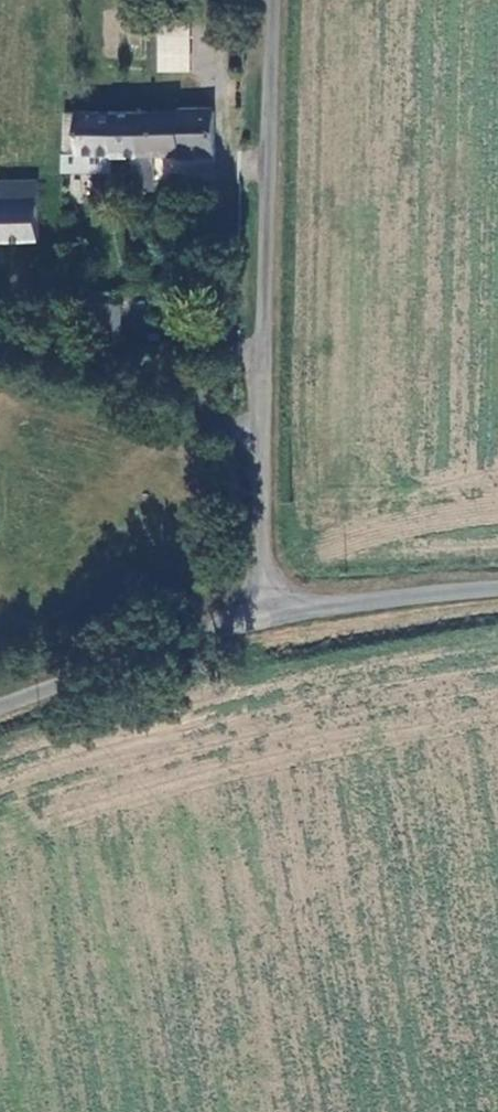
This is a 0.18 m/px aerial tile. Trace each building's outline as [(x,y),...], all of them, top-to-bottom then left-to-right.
[(161,24),(160,74),(187,74),(189,25),(161,24)] [(216,113),(137,114),(137,153),(136,191),(149,191),(149,166),(146,154),(215,152),(216,113)] [(137,114),(63,116),(64,155),(111,154),(137,153),(137,114)] [(110,169),(111,154),(64,155),(64,170),(110,169)] [(38,185),(0,186),(0,246),(39,244),(38,185)] [(122,300),(86,299),(94,326),(121,327),(122,300)]
